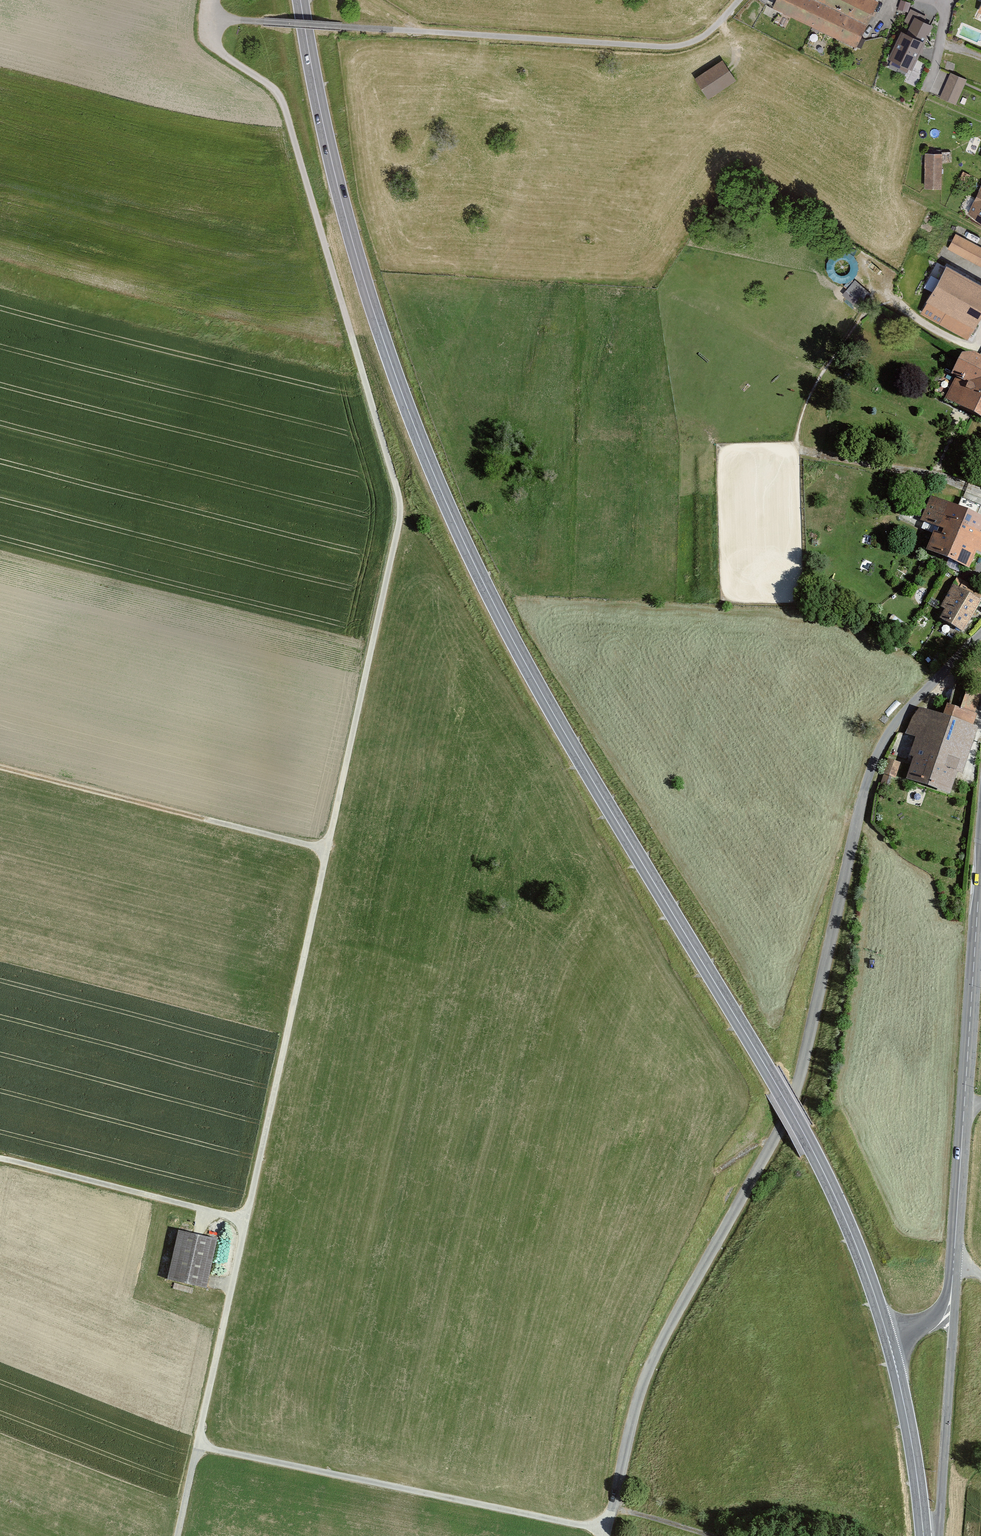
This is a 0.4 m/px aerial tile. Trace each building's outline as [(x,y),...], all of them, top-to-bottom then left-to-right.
[(777,7),(862,45),(882,0),(780,0),(777,7)] [(911,1),(907,0),(901,0),(898,7),(908,10),(911,1)] [(928,41),(905,31),(893,57),(916,68),(928,41)] [(737,77),(724,58),(695,78),(708,97),(737,77)] [(967,78),(950,71),(940,97),(956,103),(967,78)] [(941,154),(926,154),(925,190),(941,190),(941,162),(951,162),(951,152),(941,152),(941,154)] [(970,175),(964,172),(960,179),(966,182),(970,175)] [(969,214),(980,223),(980,190),(969,214)] [(956,234),(948,249),(980,266),(980,247),(956,234)] [(947,267),(921,312),(968,339),(980,316),(980,287),(947,267)] [(934,289),(940,275),(932,272),(926,286),(934,289)] [(868,294),(855,282),(844,295),(857,306),(868,294)] [(968,349),(943,398),(975,414),(980,417),(980,355),(968,349)] [(934,495),(925,518),(941,525),(931,548),(967,567),(975,550),(980,552),(980,516),(959,506),(934,495)] [(980,600),(954,585),(942,605),(946,608),(941,617),(963,630),(980,600)] [(978,726),(920,706),(911,717),(906,734),(915,737),(909,754),(914,756),(907,777),(949,791),(957,770),(962,772),(978,726)] [(884,772),(897,776),(902,761),(889,757),(884,772)] [(891,776),(884,774),(881,783),(888,786),(891,776)] [(217,1237),(178,1229),(167,1279),(206,1287),(217,1237)]
